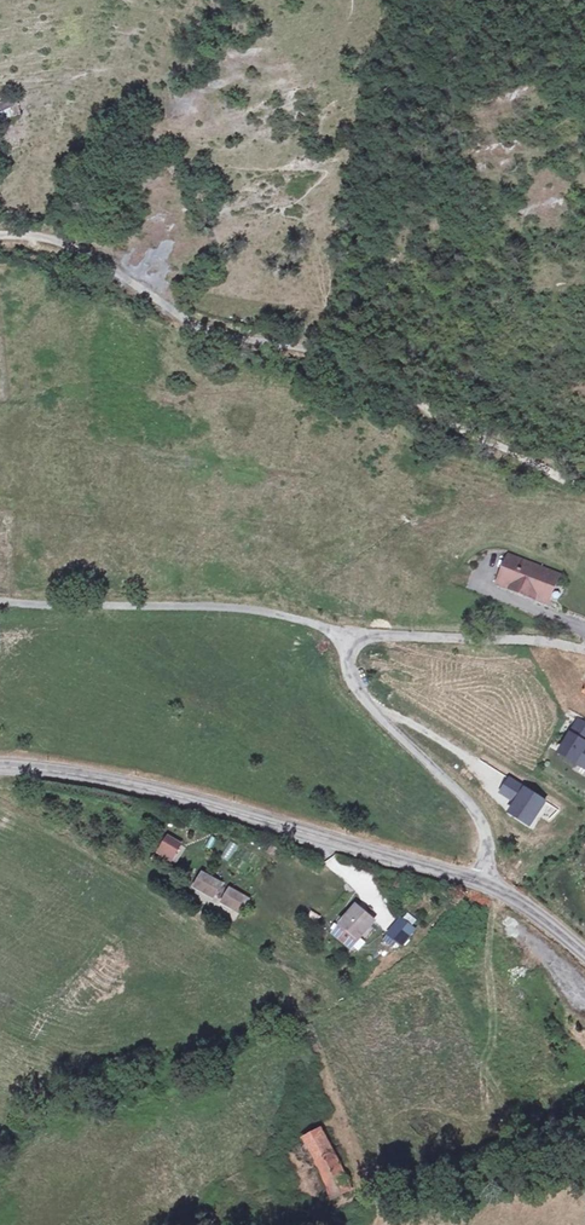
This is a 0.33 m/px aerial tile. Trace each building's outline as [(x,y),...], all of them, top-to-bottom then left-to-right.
[(21,115),(18,100),(0,103),(3,118),(21,115)] [(515,555),(504,581),(525,591),(528,586),(551,597),(560,576),(515,555)] [(548,602),(551,597),(528,586),(525,591),(548,602)] [(558,753),(584,769),(584,726),(577,721),(558,753)] [(515,802),(524,786),(510,777),(500,793),(515,802)] [(546,799),(524,786),(515,802),(508,812),(531,825),(546,799)] [(187,840),(174,832),(168,842),(181,849),(187,840)] [(230,860),(237,844),(229,840),(221,856),(230,860)] [(225,878),(209,868),(203,879),(220,888),(225,878)] [(214,898),(219,901),(228,886),(224,883),(214,898)] [(253,894),(237,885),(231,894),(248,903),(253,894)] [(376,915),(359,901),(338,925),(355,940),(376,915)] [(415,923),(404,914),(391,927),(403,938),(415,923)] [(322,1124),(301,1135),(334,1199),(355,1189),(322,1124)]
